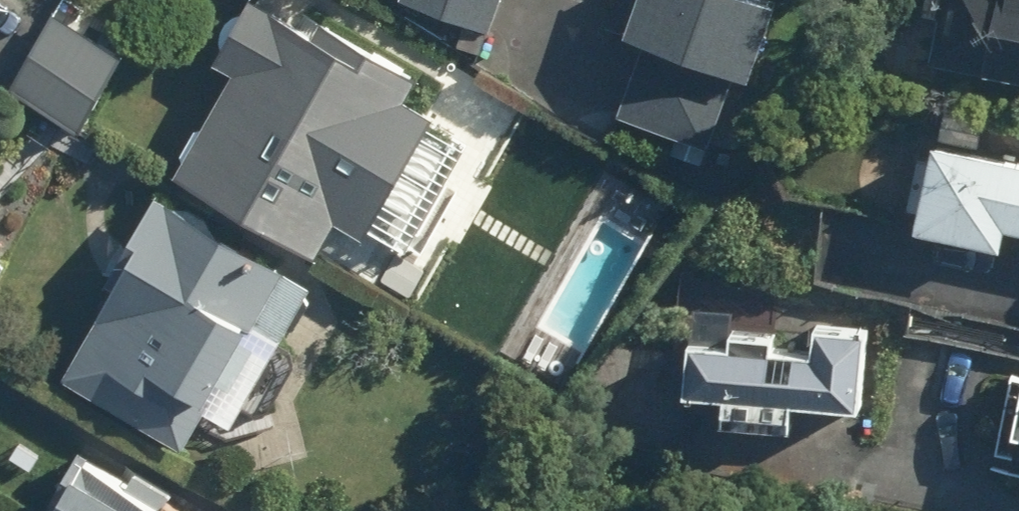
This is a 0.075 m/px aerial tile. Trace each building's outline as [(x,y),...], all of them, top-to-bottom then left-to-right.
[(177,171),(320,255),(341,219),(369,235),(375,225),(421,251),(467,173),(454,165),(469,139),(439,122),(443,115),(408,95),(423,70),(328,15),(315,37),(252,0),(245,0),(211,57),(235,71),(177,171)] [(401,1),(496,34),(507,0),(402,0),(401,1)] [(608,27),(652,41),(627,120),(713,146),(736,70),(757,76),(780,1),(776,0),(616,0),(608,27)] [(929,56),(1018,70),(1018,0),(937,0),(929,56)] [(18,87),(83,126),(128,50),(62,12),(18,87)] [(942,140),(922,224),(1005,244),(1011,222),(1018,224),(1018,158),(942,140)] [(167,197),(66,376),(190,446),(208,412),(235,428),(318,281),(167,197)] [(13,261),(0,253),(0,284),(13,261)] [(691,337),(689,392),(730,395),(728,427),(797,431),(798,407),(867,411),(872,328),(821,326),(820,349),(778,346),(779,334),(735,331),(735,339),(691,337)] [(1018,475),(1018,361),(1016,360),(993,470),(1018,475)] [(178,503),(183,493),(139,470),(130,487),(73,457),(44,510),(193,510),(178,503)]
